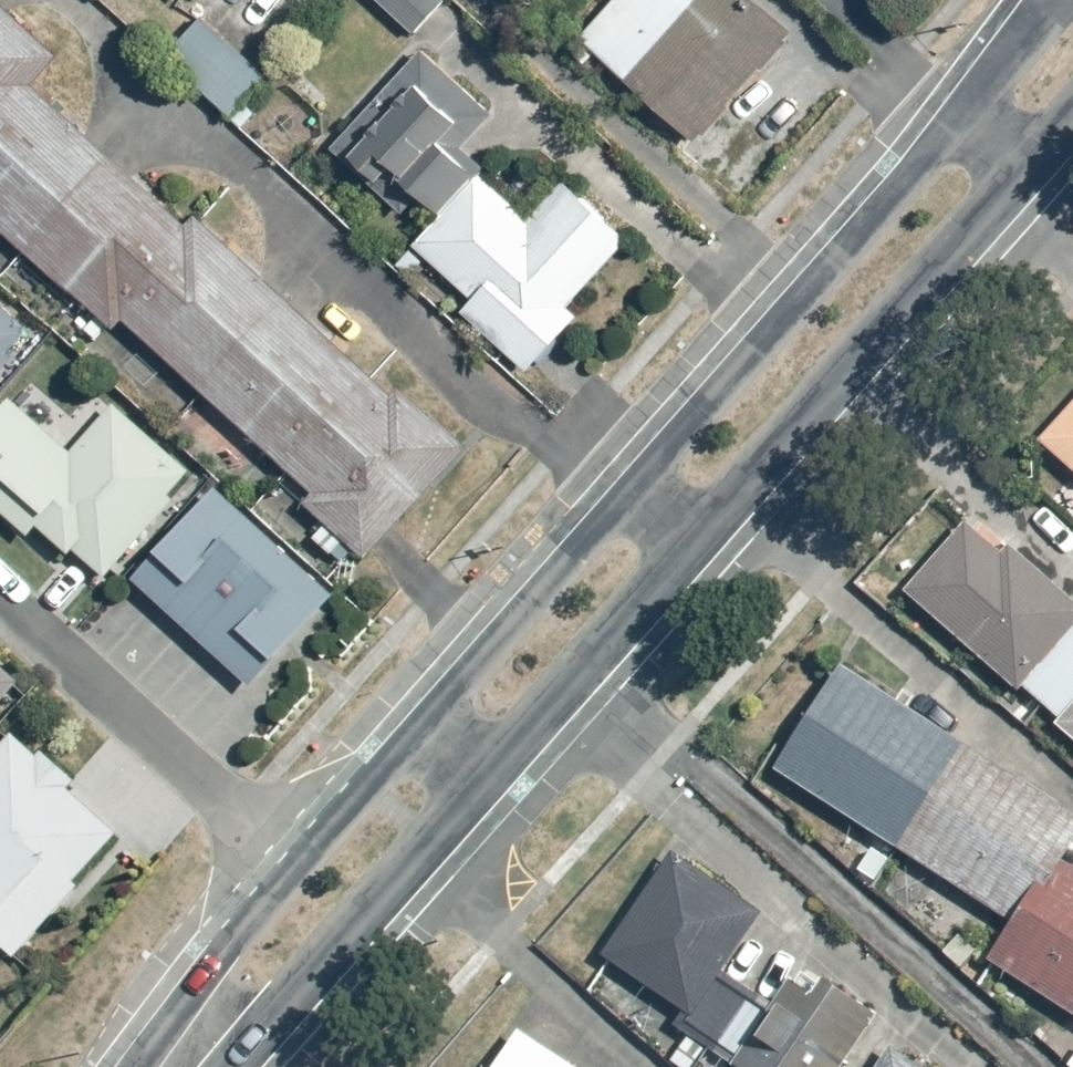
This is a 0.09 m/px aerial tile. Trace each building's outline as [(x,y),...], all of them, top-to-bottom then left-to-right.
[(413,33),(440,2),(438,0),(375,0),(413,33)] [(756,0),(614,0),(583,37),(699,144),(795,33),(756,0)] [(0,4),(0,231),(112,333),(124,321),(317,498),(306,512),(366,567),(465,458),(195,209),(182,223),(38,90),(63,62),(0,4)] [(201,22),(168,58),(233,117),(266,82),(201,22)] [(443,214),(486,167),(465,148),(496,114),(424,49),(333,148),(405,214),(422,196),(443,214)] [(531,217),(484,173),(415,247),(474,299),(460,314),(525,372),(639,247),(565,180),(531,217)] [(28,329),(0,308),(0,365),(28,329)] [(9,401),(0,411),(0,515),(27,540),(36,530),(66,559),(73,551),(101,577),(194,478),(114,404),(67,454),(9,401)] [(1039,440),(1072,471),(1072,402),(1039,440)] [(332,594),(213,488),(130,581),(246,685),(265,664),(276,673),(313,632),(305,625),(332,594)] [(906,592),(1017,693),(1023,687),(1056,717),(1052,723),(1072,742),(1072,601),(977,513),(906,592)] [(1071,812),(844,666),(776,771),(1003,918),(1071,812)] [(15,685),(0,672),(0,702),(15,685)] [(12,733),(0,747),(0,956),(5,951),(14,959),(68,900),(75,906),(132,842),(12,733)] [(601,957),(687,1010),(677,1026),(733,1060),(729,1066),(837,1066),(868,1016),(795,971),(769,1011),(718,979),(759,913),(729,895),(733,888),(708,872),(705,878),(665,854),(601,957)] [(1055,858),(987,964),(1072,1019),(1072,870),(1055,858)] [(517,1028),(490,1066),(576,1066),(517,1028)] [(893,1050),(882,1066),(869,1058),(863,1066),(917,1066),(893,1050)]
